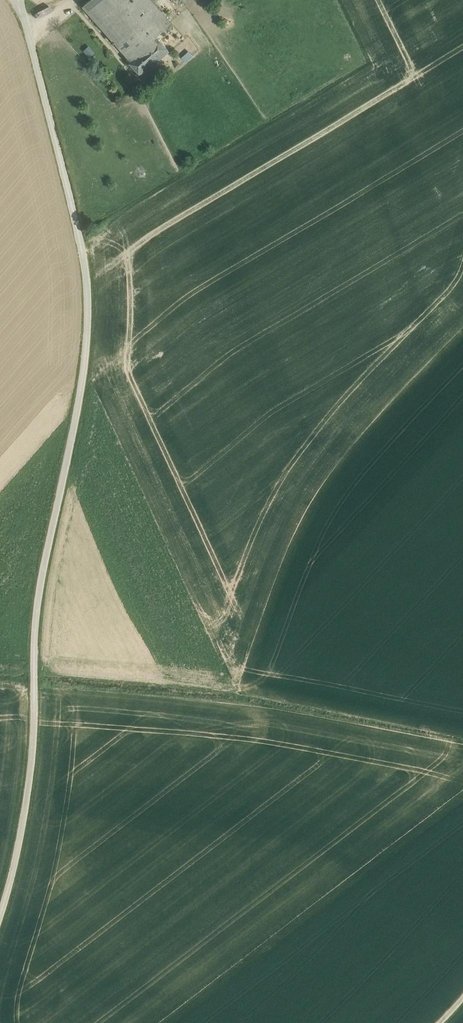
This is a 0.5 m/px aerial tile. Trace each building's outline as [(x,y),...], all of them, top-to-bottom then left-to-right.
[(82,5),(119,45),(160,9),(152,0),(88,0),(82,5)] [(160,9),(119,45),(130,56),(154,34),(170,21),(160,9)] [(130,56),(127,58),(140,74),(168,50),(154,34),(130,56)] [(186,60),(192,54),(187,50),(181,56),(186,60)]
